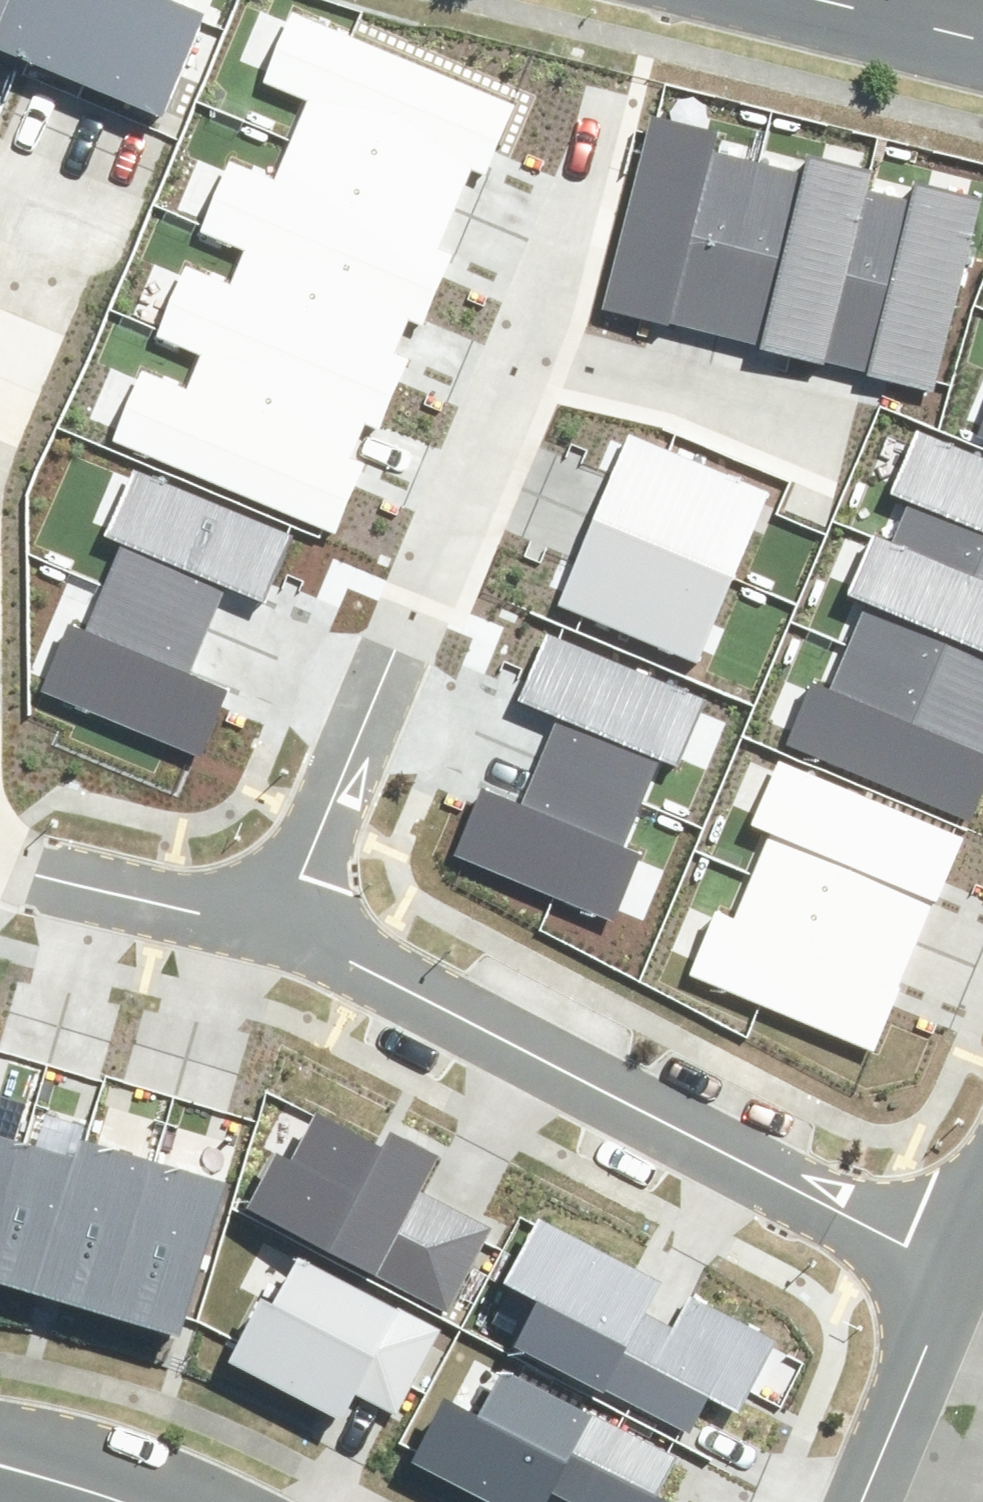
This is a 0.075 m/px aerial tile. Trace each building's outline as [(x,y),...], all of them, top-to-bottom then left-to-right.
[(30,40),(48,0),(0,0),(0,27),(30,40)] [(30,40),(105,74),(139,0),(48,0),(30,40)] [(183,0),(139,0),(105,74),(177,106),(217,15),(183,0)] [(311,100),(294,141),(451,207),(468,173),(481,178),(512,103),(296,16),(269,83),(311,100)] [(651,117),(606,308),(717,334),(758,163),(714,152),(718,133),(651,117)] [(451,207),(294,141),(276,183),(228,162),(200,228),(249,248),(407,315),(424,322),(451,257),(433,249),(451,207)] [(717,334),(826,359),(866,189),(871,169),(804,153),(799,172),(758,163),(717,334)] [(826,359),(934,385),(980,196),(912,180),(908,199),(866,189),(826,359)] [(407,315),(249,248),(232,290),(184,270),(156,335),(206,356),(360,421),(379,429),(407,364),(389,357),(407,315)] [(360,421),(206,356),(185,396),(137,376),(109,441),(332,535),(360,470),(342,463),(360,421)] [(891,545),(982,585),(982,461),(915,432),(884,503),(905,512),(891,545)] [(628,436),(593,520),(735,578),(769,494),(628,436)] [(265,600),(294,530),(137,466),(111,529),(122,534),(105,582),(208,622),(225,584),(265,600)] [(593,520),(558,604),(700,662),(735,578),(593,520)] [(851,639),(982,695),(982,585),(891,545),(870,537),(846,595),(867,604),(851,639)] [(42,686),(203,748),(229,680),(191,665),(208,622),(105,582),(89,622),(69,614),(42,686)] [(700,702),(543,637),(514,708),(554,724),(539,763),(641,807),(662,761),(674,765),(700,702)] [(787,746),(968,821),(982,782),(982,696),(849,643),(829,691),(813,684),(787,746)] [(961,832),(777,761),(751,828),(771,835),(752,876),(917,939),(961,832)] [(483,790),(454,857),(613,925),(643,855),(624,847),(641,807),(539,763),(521,806),(483,790)] [(716,910),(690,977),(874,1049),(917,939),(752,876),(736,918),(716,910)] [(270,1153),(240,1211),(445,1317),(491,1229),(422,1193),(440,1159),(393,1134),(385,1149),(320,1116),(294,1165),(270,1153)] [(0,1136),(0,1219),(23,1143),(0,1136)] [(81,1139),(76,1158),(34,1293),(109,1314),(154,1161),(81,1139)] [(0,1219),(0,1283),(34,1293),(76,1158),(23,1143),(0,1219)] [(225,1182),(154,1161),(109,1314),(180,1335),(225,1182)] [(509,1343),(602,1392),(645,1311),(663,1280),(540,1215),(506,1279),(535,1294),(509,1343)] [(261,1303),(229,1364),(341,1423),(355,1395),(393,1415),(437,1333),(299,1260),(273,1309),(261,1303)] [(673,1326),(645,1311),(602,1392),(682,1435),(701,1399),(734,1416),(774,1341),(689,1296),(673,1326)] [(594,1415),(501,1367),(475,1416),(446,1400),(412,1464),(485,1501),(548,1501),(551,1496),(594,1415)] [(551,1496),(562,1501),(672,1501),(655,1493),(674,1458),(594,1415),(551,1496)]
